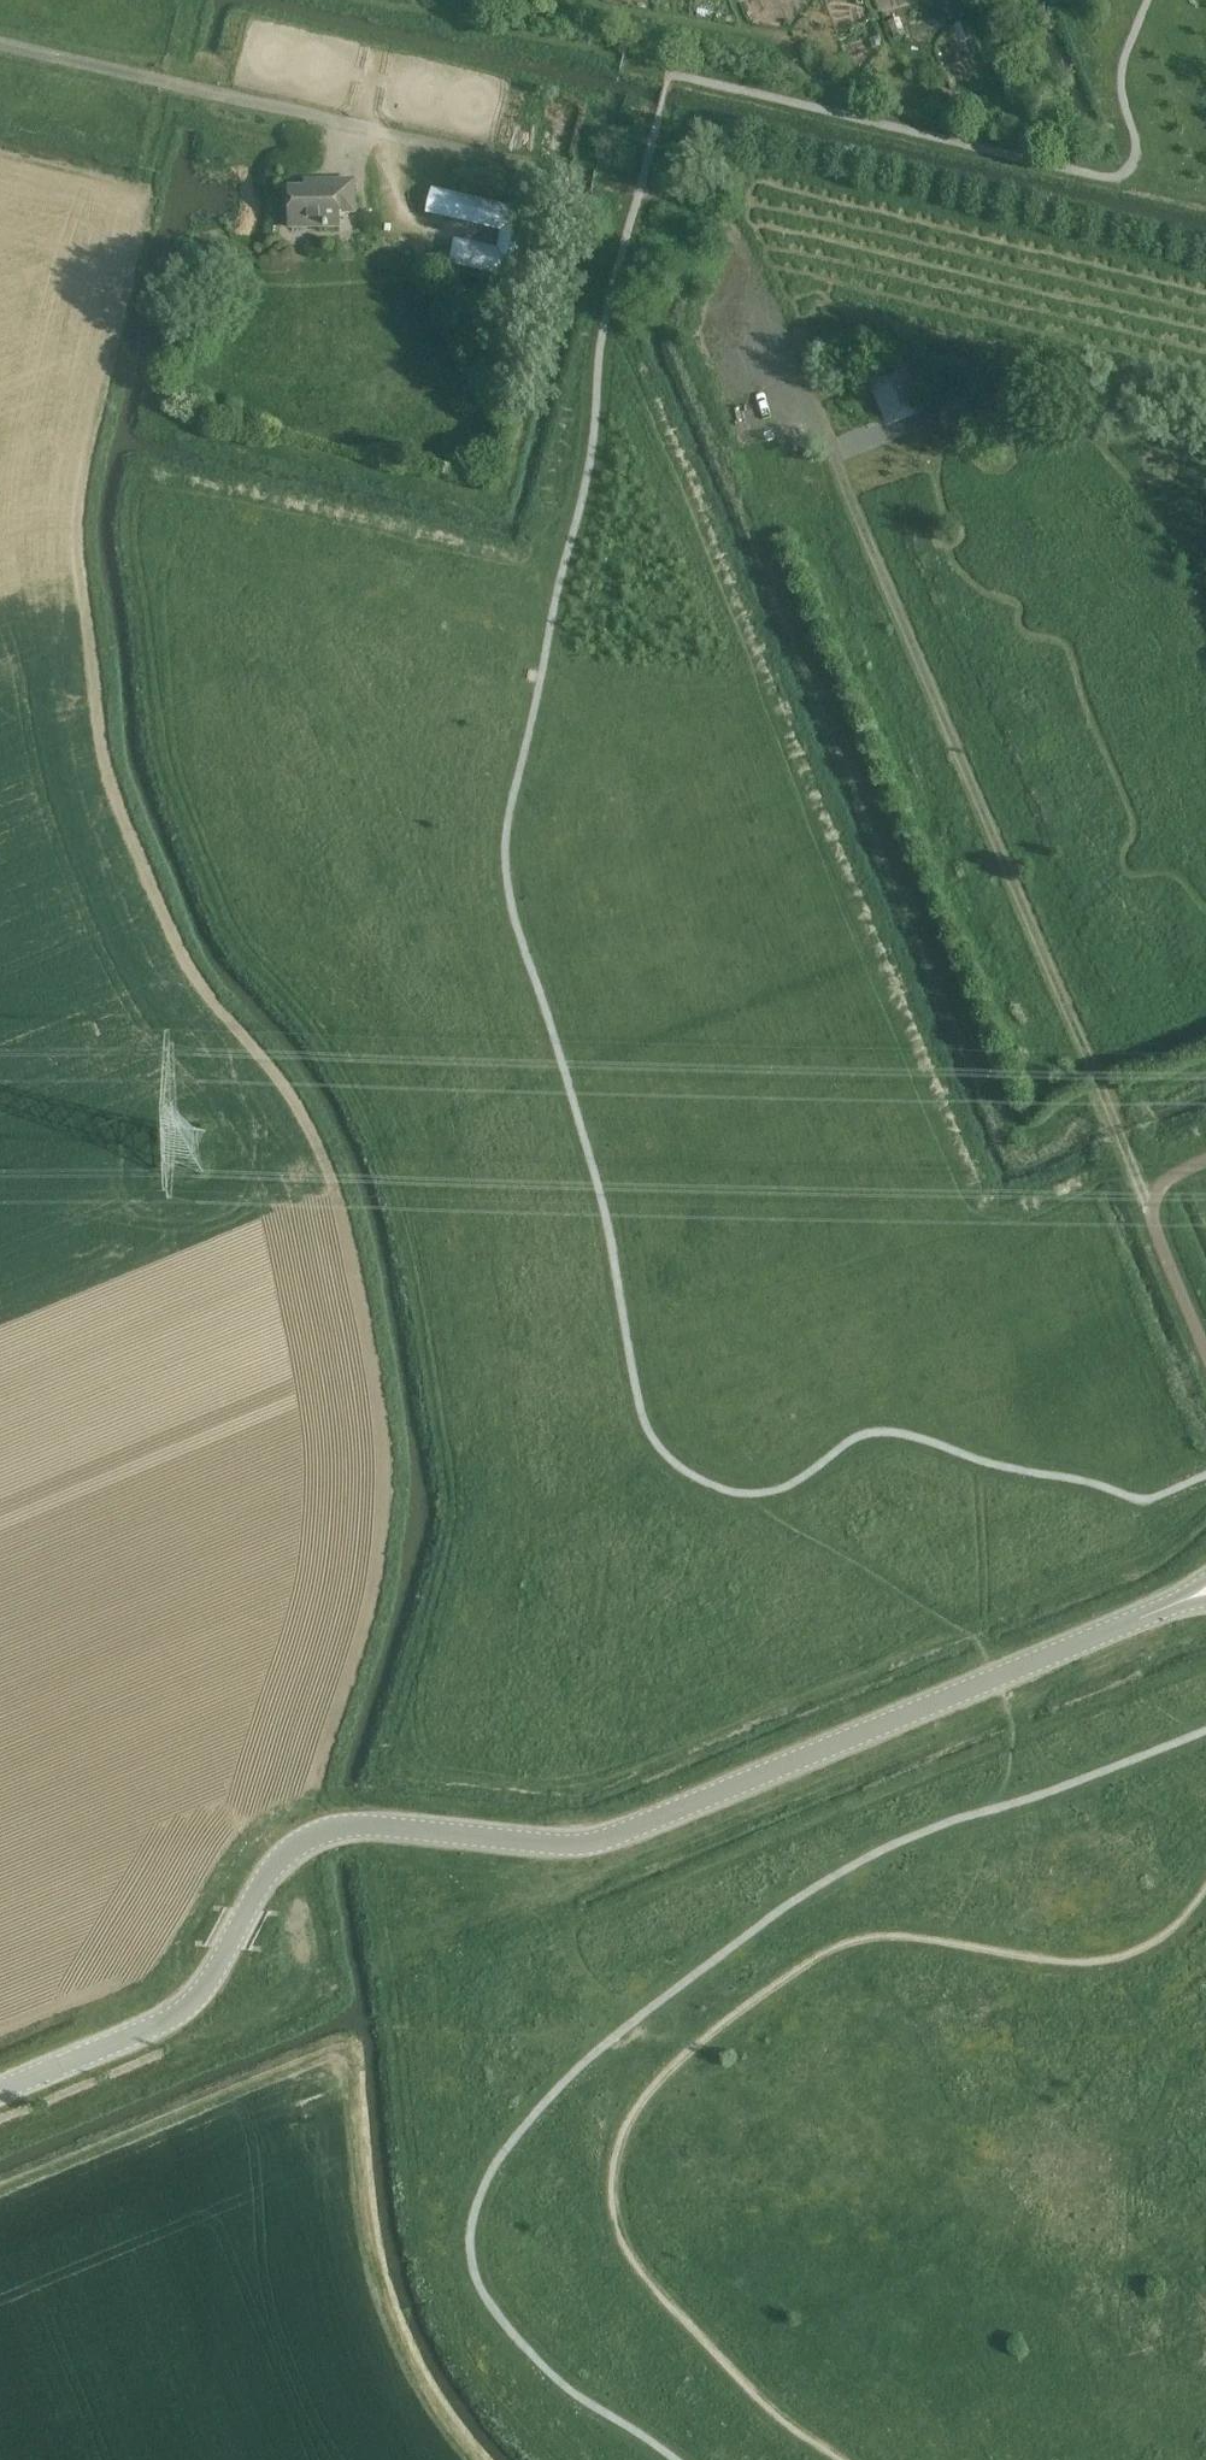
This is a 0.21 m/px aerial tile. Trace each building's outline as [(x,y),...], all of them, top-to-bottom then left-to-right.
[(355,214),(355,182),(322,183),(322,190),(290,190),(291,222),(307,221),(307,229),(339,228),(339,214),(355,214)] [(905,367),(870,382),(885,418),(920,403),(905,367)]
